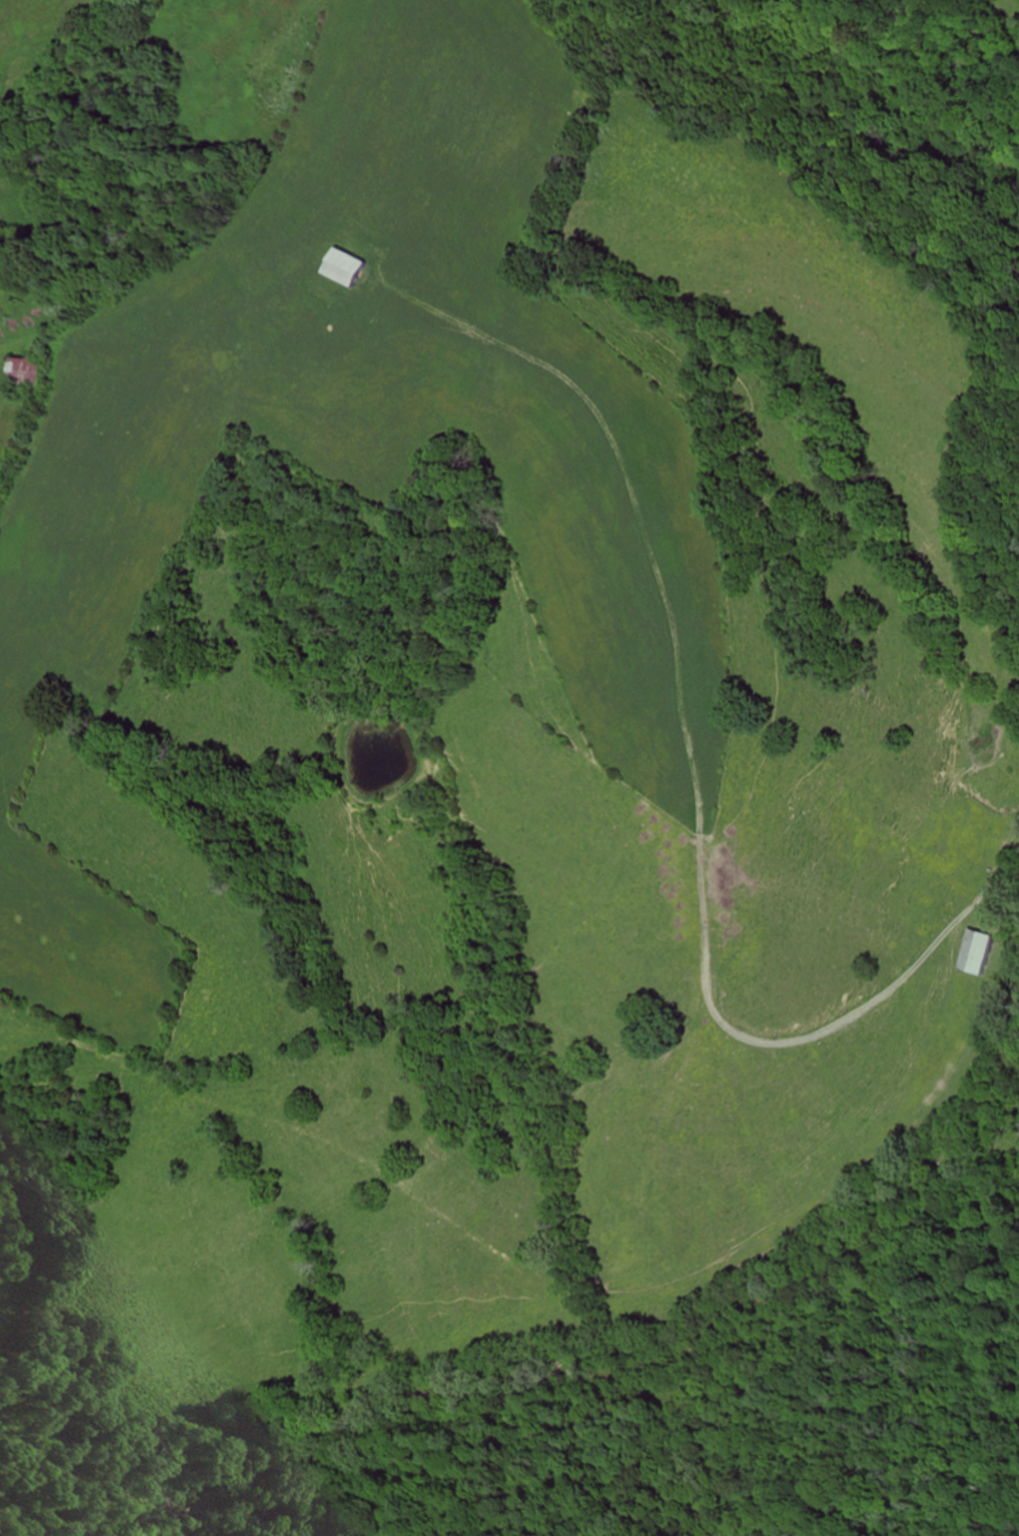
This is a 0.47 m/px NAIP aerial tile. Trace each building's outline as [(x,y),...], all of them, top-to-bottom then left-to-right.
[(380,262),(348,246),(335,272),(367,288),(380,262)] [(53,386),(53,357),(17,357),(17,386),(53,386)] [(988,974),(998,934),(971,927),(961,967),(988,974)]
